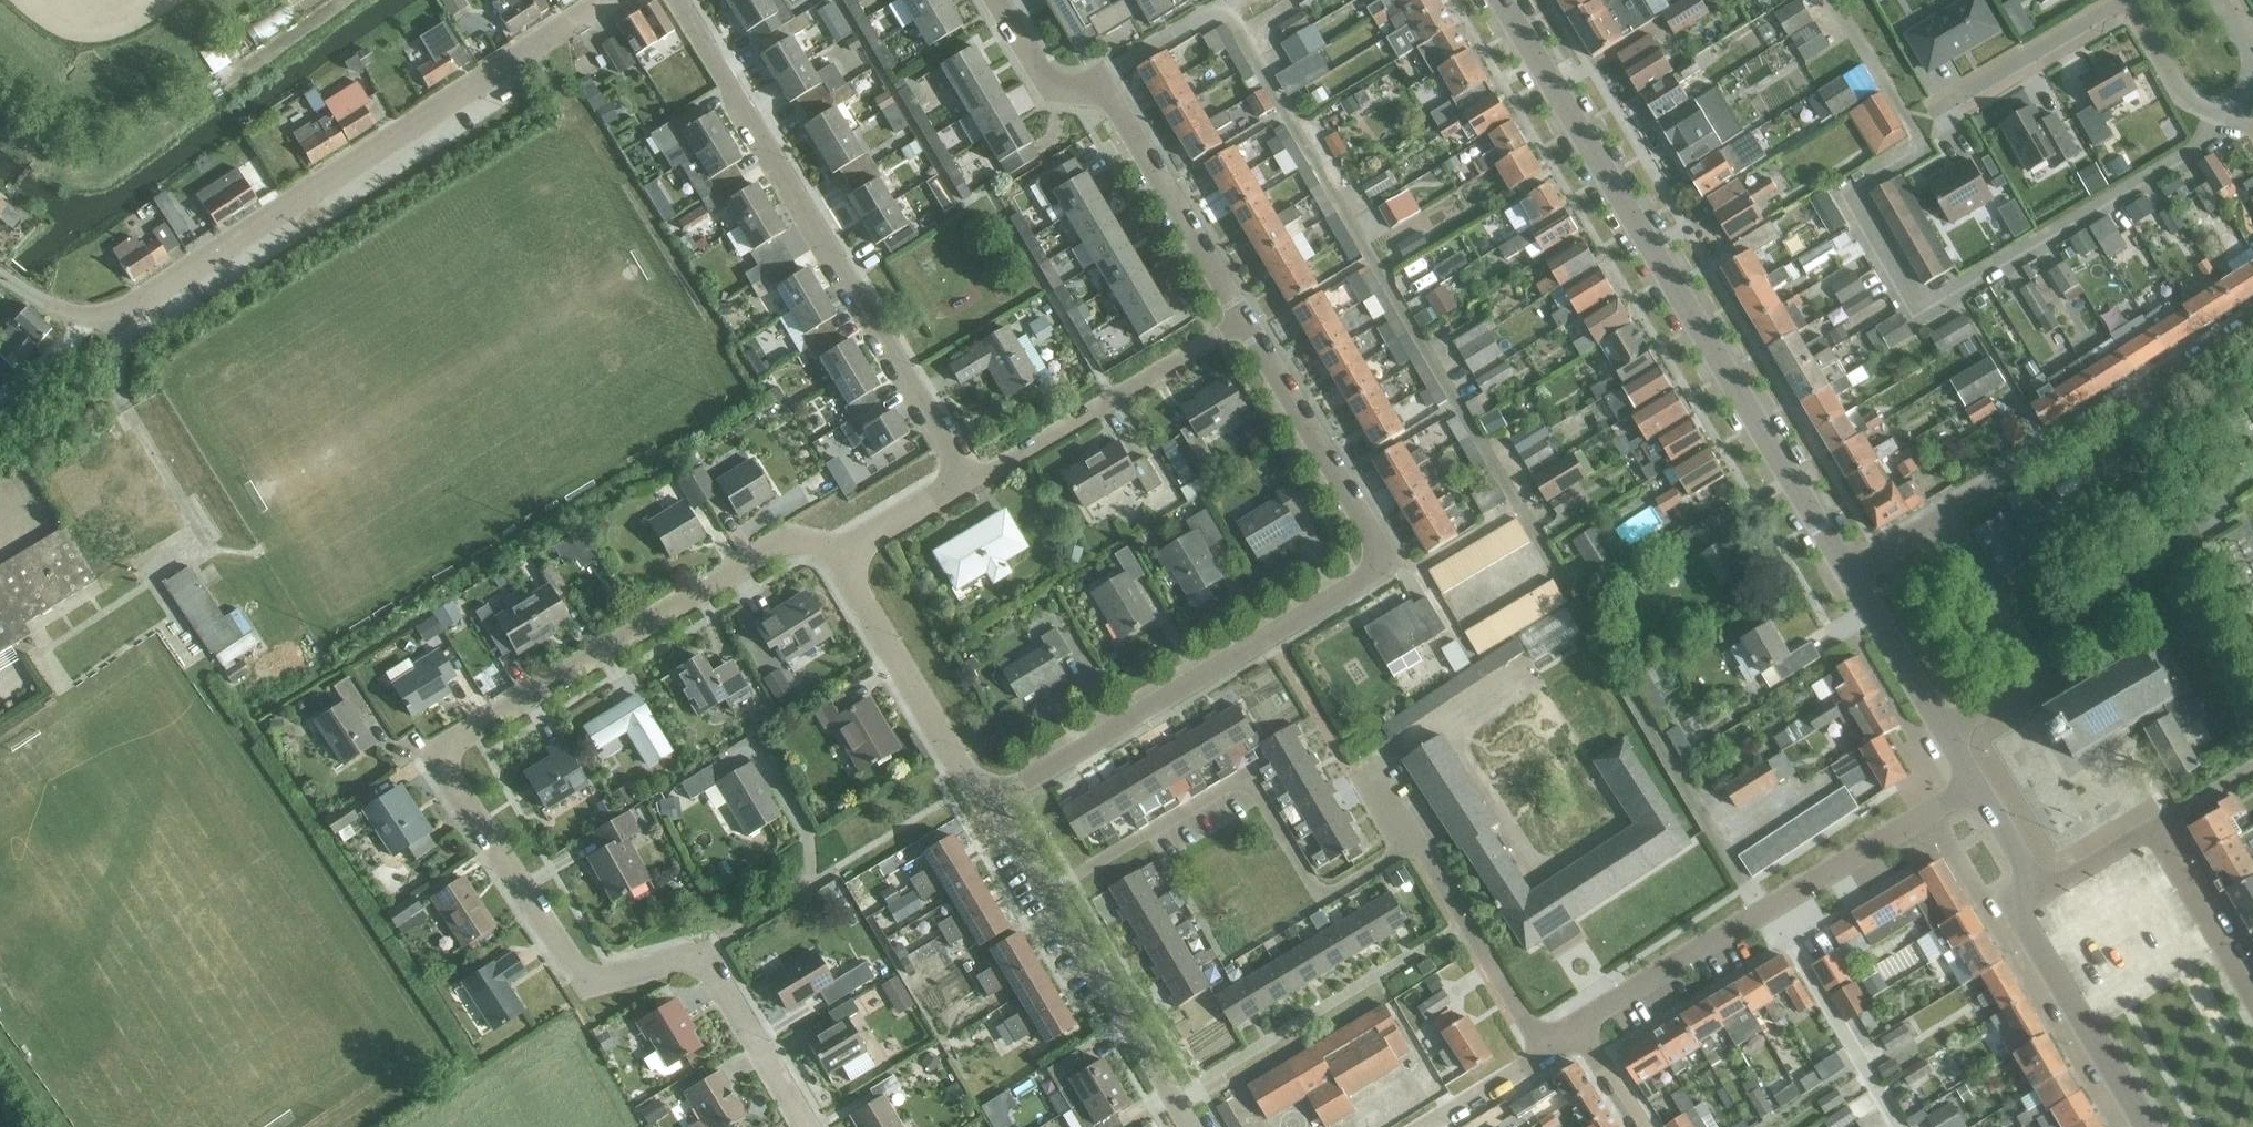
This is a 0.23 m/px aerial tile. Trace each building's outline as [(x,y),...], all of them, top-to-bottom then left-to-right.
[(439,3),(445,12),(461,1),(461,0),(444,0),(439,3)] [(546,9),(541,0),(497,0),(489,5),(508,34),(546,9)] [(746,0),(725,0),(731,9),(746,0)] [(731,9),(745,32),(751,28),(758,40),(786,22),(793,18),(783,0),(746,0),(731,9)] [(855,0),(853,0),(845,5),(855,23),(865,17),(855,0)] [(886,5),(901,29),(912,23),(946,2),(945,0),(896,0),(886,5)] [(1108,0),(1046,0),(1078,53),(1123,26),(1108,0)] [(1152,27),(1196,0),(1136,0),(1152,27)] [(1368,9),(1374,19),(1399,3),(1404,0),(1376,0),(1378,4),(1368,9)] [(1374,19),(1379,29),(1393,20),(1392,19),(1404,12),(1411,24),(1442,6),(1438,0),(1404,0),(1399,3),(1374,19)] [(1569,19),(1596,3),(1595,0),(1557,0),(1569,19)] [(1596,3),(1569,19),(1593,57),(1655,19),(1644,0),(1601,0),(1596,3)] [(1674,35),(1709,13),(1701,0),(1686,0),(1662,15),(1674,35)] [(1788,37),(1812,22),(1798,0),(1774,15),(1788,37)] [(1908,36),(1929,71),(1930,70),(1928,66),(1948,55),(1950,58),(1997,30),(1980,0),(1969,0),(1908,36)] [(2002,7),(2021,36),(2034,28),(2017,0),(2014,0),(2002,7)] [(635,56),(674,31),(655,1),(616,26),(635,56)] [(832,2),(816,12),(822,22),(838,12),(832,2)] [(946,2),(912,23),(927,47),(961,27),(946,2)] [(1411,24),(1387,39),(1400,60),(1418,49),(1424,45),(1454,27),(1442,6),(1411,24)] [(786,22),(758,40),(765,52),(759,56),(774,80),(805,61),(790,36),(808,25),(801,13),(793,18),(786,22)] [(1287,39),(1310,25),(1303,14),(1280,28),(1287,39)] [(432,59),(416,69),(427,86),(467,61),(455,43),(443,23),(419,39),(432,59)] [(880,42),(869,23),(859,29),(870,48),(880,42)] [(1805,62),(1828,47),(1814,25),(1791,39),(1805,62)] [(1226,52),(1236,46),(1225,26),(1203,39),(1215,58),(1226,52)] [(1312,26),(1281,45),(1294,66),(1325,47),(1312,26)] [(1434,75),(1440,71),(1470,54),(1454,27),(1424,45),(1418,49),(1434,75)] [(1618,56),(1626,69),(1624,69),(1639,92),(1673,71),(1650,35),(1618,56)] [(600,47),(618,75),(634,65),(615,37),(600,47)] [(852,39),(842,45),(848,55),(858,49),(852,39)] [(953,91),(987,70),(972,46),(939,66),(953,91)] [(1236,46),(1226,52),(1235,66),(1245,60),(1236,46)] [(895,67),(883,47),(874,53),(885,72),(895,67)] [(364,49),(354,55),(355,56),(359,64),(362,68),(372,62),(364,49)] [(1152,93),(1182,75),(1167,52),(1138,69),(1152,93)] [(1329,72),(1317,53),(1297,65),(1308,84),(1329,72)] [(1470,54),(1440,71),(1450,88),(1446,90),(1462,116),(1494,96),(1486,83),(1487,82),(1470,54)] [(355,56),(344,63),(349,70),(357,72),(362,68),(359,64),(355,56)] [(2094,106),(2077,116),(2095,147),(2113,137),(2105,124),(2101,117),(2125,103),(2121,97),(2137,88),(2119,58),(2080,80),(2094,106)] [(1684,80),(1700,71),(1692,59),(1677,68),(1680,73),(1684,80)] [(813,74),(805,61),(774,80),(788,103),(795,99),(802,111),(845,84),(831,63),(813,74)] [(2143,63),(2130,70),(2136,80),(2149,73),(2143,63)] [(1263,90),(1249,68),(1239,74),(1253,96),(1263,90)] [(987,70),(953,91),(968,115),(1002,94),(987,70)] [(1678,84),(1684,80),(1680,73),(1641,97),(1656,121),(1657,121),(1688,101),(1678,84)] [(1182,75),(1152,93),(1166,116),(1195,98),(1182,75)] [(1833,117),(1857,102),(1842,78),(1818,93),(1827,107),(1833,117)] [(845,84),(802,111),(808,122),(802,126),(817,151),(848,131),(839,118),(847,113),(841,103),(856,93),(849,82),(845,84)] [(372,122),(361,106),(367,102),(355,83),(321,104),(324,107),(345,140),(372,122)] [(586,99),(596,92),(592,85),(581,91),(586,99)] [(1322,87),(1311,94),(1318,105),(1329,98),(1322,87)] [(1688,101),(1657,121),(1659,124),(1658,125),(1673,148),(1686,169),(1744,132),(1744,131),(1742,131),(1717,91),(1718,90),(1717,88),(1695,102),(1694,102),(1692,98),(1688,101)] [(303,96),(314,113),(324,107),(321,104),(313,89),(303,96)] [(1263,90),(1253,96),(1246,100),(1258,119),(1274,109),(1263,90)] [(921,110),(910,91),(900,97),(912,116),(921,110)] [(1360,107),(1370,101),(1364,92),(1354,98),(1360,107)] [(1818,93),(1807,100),(1817,114),(1827,107),(1818,93)] [(1016,118),(1002,94),(968,115),(982,139),(1016,118)] [(1902,128),(1880,94),(1863,105),(1885,139),(1902,128)] [(1494,96),(1462,116),(1438,130),(1444,141),(1463,130),(1469,141),(1477,136),(1479,139),(1510,120),(1495,96),(1494,96)] [(1209,121),(1195,98),(1166,116),(1180,139),(1209,121)] [(1353,99),(1339,106),(1348,121),(1361,112),(1353,99)] [(893,103),(881,111),(887,121),(900,113),(893,103)] [(608,105),(595,113),(604,128),(617,119),(608,105)] [(668,122),(649,134),(650,135),(661,153),(678,143),(688,159),(725,137),(710,113),(703,117),(696,105),(668,122)] [(2043,123),(2034,107),(2002,126),(2028,171),(2049,160),(2054,169),(2079,154),(2056,116),(2043,123)] [(1209,121),(1180,139),(1194,162),(1223,145),(1216,133),(1233,123),(1226,111),(1209,122),(1209,121)] [(310,165),(344,143),(326,116),(310,126),(308,123),(290,133),(310,165)] [(935,134),(924,116),(915,122),(926,140),(935,134)] [(1016,118),(982,139),(997,163),(999,162),(1007,175),(1037,157),(1029,144),(1031,143),(1016,118)] [(1497,168),(1527,149),(1512,123),(1489,137),(1497,150),(1477,162),(1484,174),(1496,167),(1497,168)] [(1284,151),(1295,144),(1284,126),(1274,133),(1284,151)] [(848,131),(817,151),(831,174),(838,170),(845,182),(873,164),(866,153),(862,155),(848,131)] [(1348,152),(1336,133),(1324,140),(1336,159),(1348,152)] [(1750,133),(1688,172),(1703,196),(1734,176),(1752,165),(1745,154),(1758,146),(1750,133)] [(688,159),(679,165),(688,180),(701,200),(739,177),(732,165),(739,160),(725,137),(688,159)] [(950,158),(939,140),(929,145),(940,164),(950,158)] [(913,143),(898,152),(904,164),(919,154),(913,143)] [(1295,169),(1306,163),(1295,144),(1284,151),(1295,169)] [(1220,189),(1249,172),(1235,148),(1206,165),(1220,189)] [(1542,173),(1527,149),(1497,168),(1511,192),(1517,189),(1521,197),(1538,187),(1533,179),(1542,173)] [(2208,182),(2216,194),(2231,185),(2213,156),(2198,165),(2208,182)] [(2130,170),(2121,157),(2110,164),(2118,177),(2130,170)] [(1073,159),(1033,182),(1049,209),(1045,211),(1053,224),(1064,217),(1099,197),(1084,172),(1082,174),(1073,159)] [(1455,160),(1443,167),(1448,176),(1460,169),(1455,160)] [(1950,224),(1993,198),(1971,161),(1928,186),(1950,224)] [(873,164),(845,182),(852,193),(845,197),(860,221),(891,202),(876,178),(880,176),(873,164)] [(964,183),(953,164),(944,170),(955,188),(964,183)] [(2095,166),(2077,177),(2089,199),(2107,188),(2095,166)] [(236,168),(194,196),(214,228),(257,200),(236,168)] [(1322,190),(1311,170),(1300,177),(1311,196),(1322,190)] [(1389,170),(1362,187),(1369,200),(1392,186),(1397,183),(1389,170)] [(1249,172),(1220,189),(1234,212),(1263,194),(1249,172)] [(1901,176),(1871,194),(1870,194),(1877,206),(1878,206),(1908,188),(1901,176)] [(739,177),(701,200),(708,212),(723,203),(737,227),(768,208),(753,184),(746,188),(739,177)] [(2001,177),(1991,183),(1996,191),(2006,186),(2001,177)] [(1770,179),(1747,193),(1739,180),(1708,199),(1716,213),(1714,214),(1731,241),(1764,221),(1754,204),(1777,190),(1770,179)] [(2181,179),(2162,190),(2169,201),(2188,190),(2181,179)] [(934,180),(923,186),(929,197),(941,191),(934,180)] [(2223,206),(2216,194),(2208,182),(2194,191),(2209,215),(2223,206)] [(1533,228),(1564,210),(1549,185),(1519,203),(1533,228)] [(1908,188),(1878,206),(1877,206),(1884,217),(1915,199),(1908,188)] [(1333,208),(1322,190),(1311,196),(1322,215),(1333,208)] [(1408,190),(1379,208),(1392,229),(1421,211),(1408,190)] [(1826,190),(1811,199),(1816,209),(1832,200),(1826,190)] [(1263,194),(1234,212),(1247,235),(1277,217),(1263,194)] [(1113,221),(1099,197),(1064,217),(1079,241),(1113,221)] [(2144,198),(2123,211),(2132,224),(2152,211),(2144,198)] [(661,200),(652,206),(663,224),(672,218),(674,217),(663,199),(661,200)] [(1915,199),(1884,217),(1891,228),(1921,210),(1915,199)] [(2014,201),(1998,210),(2015,239),(2031,229),(2014,201)] [(891,202),(860,221),(874,245),(881,240),(889,252),(916,235),(909,223),(905,226),(891,202)] [(160,209),(177,236),(188,229),(171,203),(160,209)] [(2172,206),(2159,214),(2171,234),(2184,226),(2172,206)] [(1293,207),(1277,217),(1247,235),(1261,258),(1290,240),(1283,228),(1300,218),(1293,207)] [(677,223),(682,232),(707,217),(701,208),(677,223)] [(768,208),(737,227),(752,250),(747,253),(756,267),(743,274),(751,286),(763,278),(785,265),(791,261),(784,249),(776,236),(783,232),(768,208)] [(1533,228),(1515,239),(1499,249),(1507,263),(1535,245),(1533,242),(1535,240),(1543,254),(1578,233),(1564,210),(1533,228)] [(1921,210),(1891,228),(1897,240),(1928,222),(1921,210)] [(1024,242),(1033,236),(1018,212),(1009,217),(1024,242)] [(1349,235),(1338,217),(1327,223),(1339,242),(1349,235)] [(2107,259),(2127,247),(2108,217),(2089,229),(2107,259)] [(1127,245),(1113,221),(1079,241),(1093,265),(1127,245)] [(1928,222),(1897,240),(1904,251),(1935,233),(1928,222)] [(164,252),(176,244),(162,223),(149,231),(154,237),(143,243),(141,240),(136,243),(131,236),(110,250),(129,279),(165,255),(164,252)] [(1737,296),(1768,277),(1754,254),(1780,238),(1772,223),(1734,246),(1741,257),(1721,269),(1737,296)] [(2076,236),(2069,240),(2080,259),(2096,249),(2085,230),(2076,236)] [(1510,231),(1499,237),(1504,246),(1515,239),(1510,231)] [(1420,232),(1397,245),(1405,258),(1428,244),(1420,232)] [(1935,233),(1904,251),(1910,262),(1941,244),(1935,233)] [(684,237),(679,240),(683,246),(679,249),(684,258),(693,252),(696,250),(692,244),(686,235),(684,237)] [(1362,256),(1349,235),(1339,242),(1351,262),(1362,256)] [(1033,236),(1024,242),(1038,266),(1047,260),(1033,236)] [(700,239),(692,244),(696,250),(697,252),(705,247),(700,239)] [(1290,240),(1261,258),(1275,280),(1304,263),(1290,240)] [(1545,297),(1597,265),(1582,241),(1547,263),(1555,276),(1538,287),(1545,297)] [(1799,261),(1806,274),(1836,256),(1829,244),(1799,261)] [(1941,244),(1910,262),(1917,274),(1948,256),(1941,244)] [(1127,245),(1093,265),(1107,289),(1142,269),(1127,245)] [(1859,246),(1838,258),(1844,268),(1865,255),(1860,247),(1859,246)] [(2061,254),(2066,261),(2074,256),(2070,248),(2061,254)] [(2235,275),(2238,279),(2224,287),(2236,306),(2252,296),(2252,252),(2251,249),(2228,264),(2235,275)] [(1948,256),(1917,274),(1924,286),(1955,268),(1948,256)] [(1062,284),(1047,260),(1038,266),(1052,290),(1062,284)] [(1447,260),(1434,268),(1441,280),(1455,272),(1447,260)] [(2215,272),(2207,260),(2197,266),(2205,279),(2215,272)] [(791,261),(763,278),(751,286),(758,298),(775,288),(789,312),(820,293),(806,269),(798,273),(791,261)] [(1304,263),(1275,280),(1289,304),(1318,286),(1304,263)] [(2064,263),(2049,272),(2068,302),(2083,293),(2064,263)] [(1783,268),(1768,277),(1737,296),(1753,323),(1781,305),(1772,290),(1790,279),(1783,268)] [(1142,269),(1107,289),(1122,313),(1156,292),(1142,269)] [(1559,329),(1615,294),(1600,270),(1564,292),(1572,305),(1552,317),(1559,329)] [(1372,296),(1382,290),(1373,274),(1362,281),(1372,296)] [(1842,306),(1866,292),(1855,274),(1831,288),(1842,306)] [(1362,285),(1356,276),(1334,290),(1339,299),(1362,285)] [(2032,283),(2019,292),(2038,321),(2051,313),(2032,283)] [(1062,284),(1052,290),(1067,314),(1076,308),(1062,284)] [(2236,306),(2224,287),(2222,284),(2198,299),(2200,303),(2187,311),(2198,330),(2236,306)] [(1443,285),(1425,296),(1432,306),(1439,318),(1457,307),(1443,285)] [(1383,315),(1393,308),(1382,290),(1372,296),(1383,315)] [(1156,292),(1122,313),(1136,338),(1171,317),(1156,292)] [(1873,305),(1866,292),(1842,306),(1849,319),(1873,305)] [(716,293),(715,300),(723,301),(727,302),(728,294),(718,293),(716,293)] [(789,312),(777,319),(799,354),(807,349),(835,332),(828,321),(835,316),(820,293),(789,312)] [(1307,335),(1337,317),(1323,293),(1293,311),(1307,335)] [(1981,296),(1974,300),(1980,310),(1987,305),(1981,296)] [(1781,305),(1753,323),(1769,349),(1797,332),(1798,332),(1808,326),(1797,308),(1803,305),(1798,297),(1782,306),(1781,305)] [(1589,352),(1601,345),(1634,325),(1618,298),(1583,319),(1592,334),(1574,345),(1581,356),(1589,351),(1589,352)] [(2198,330),(2187,311),(2186,310),(2179,314),(2170,302),(2145,318),(2153,330),(2166,350),(2198,330)] [(726,305),(718,305),(718,315),(729,315),(729,311),(729,305),(726,305)] [(51,329),(27,307),(0,336),(0,364),(10,374),(36,346),(35,346),(51,329)] [(1090,332),(1076,308),(1067,314),(1081,337),(1090,332)] [(1422,328),(1433,322),(1425,310),(1415,316),(1422,328)] [(1458,350),(1496,326),(1488,313),(1450,336),(1458,350)] [(1914,337),(1900,314),(1876,328),(1889,352),(1914,337)] [(1409,335),(1398,316),(1387,322),(1399,342),(1409,335)] [(1941,354),(1974,334),(1963,316),(1930,336),(1941,354)] [(2144,316),(2110,336),(2113,339),(2120,351),(2133,371),(2166,350),(2153,330),(2145,318),(2144,316)] [(1337,317),(1307,335),(1321,357),(1351,340),(1337,317)] [(1040,320),(1026,328),(1037,345),(1050,337),(1040,320)] [(1634,325),(1601,345),(1618,374),(1603,383),(1603,382),(1591,389),(1599,402),(1605,398),(1624,387),(1624,388),(1660,366),(1634,325)] [(981,348),(949,367),(958,382),(986,366),(1004,397),(1035,379),(1040,387),(1052,380),(1025,335),(1013,342),(1005,328),(978,344),(981,348)] [(1841,328),(1828,336),(1833,345),(1847,337),(1841,328)] [(842,344),(835,332),(807,349),(814,361),(818,359),(832,383),(863,363),(849,340),(842,344)] [(1090,332),(1081,337),(1096,362),(1105,356),(1090,332)] [(1797,332),(1769,349),(1786,376),(1830,349),(1822,336),(1805,346),(1797,332)] [(1473,373),(1502,355),(1488,333),(1459,351),(1473,373)] [(1410,360),(1421,354),(1409,335),(1399,342),(1410,360)] [(2113,339),(2080,360),(2100,392),(2133,371),(2120,351),(2113,339)] [(1364,362),(1351,340),(1321,357),(1335,380),(1364,362)] [(1959,348),(1965,358),(1975,352),(1969,342),(1959,348)] [(1846,377),(1830,349),(1786,376),(1802,404),(1829,387),(1846,377)] [(756,359),(749,364),(759,379),(768,373),(771,371),(766,363),(763,365),(761,367),(756,359)] [(1965,406),(2005,383),(1991,359),(1951,382),(1965,406)] [(2080,360),(2047,380),(2067,412),(2100,392),(2080,360)] [(1364,362),(1335,380),(1348,403),(1378,385),(1364,362)] [(1437,381),(1425,362),(1415,368),(1426,387),(1437,381)] [(2033,362),(2025,367),(2034,381),(2041,376),(2033,362)] [(863,363),(832,383),(847,406),(843,408),(850,420),(878,403),(871,391),(878,387),(863,363)] [(1484,393),(1514,375),(1506,364),(1477,382),(1484,393)] [(1624,387),(1605,398),(1620,422),(1633,413),(1633,414),(1674,390),(1660,366),(1624,388),(1624,387)] [(2047,380),(2045,376),(2044,375),(2041,376),(2034,381),(2030,383),(2042,401),(2032,408),(2044,427),(2067,412),(2047,380)] [(1829,387),(1802,404),(1819,430),(1844,415),(1845,414),(1835,397),(1852,386),(1846,377),(1829,387)] [(1214,460),(1210,453),(1201,438),(1247,411),(1227,378),(1206,391),(1208,395),(1184,409),(1192,423),(1180,430),(1202,467),(1214,460)] [(1428,390),(1421,394),(1429,408),(1436,404),(1438,406),(1448,400),(1437,381),(1426,387),(1428,390)] [(1391,408),(1378,385),(1348,403),(1362,425),(1391,408)] [(775,388),(765,393),(772,404),(782,398),(775,388)] [(1646,435),(1631,444),(1635,450),(1642,446),(1650,441),(1658,436),(1658,435),(1690,417),(1674,390),(1633,414),(1646,435)] [(1973,424),(1997,410),(1989,397),(1965,410),(1973,424)] [(1478,399),(1468,404),(1477,421),(1487,415),(1478,399)] [(869,458),(907,434),(893,411),(885,415),(878,403),(850,420),(839,427),(852,449),(860,444),(869,458)] [(1391,408),(1362,425),(1376,449),(1406,431),(1391,408)] [(1869,431),(1883,422),(1877,412),(1863,421),(1869,431)] [(1491,414),(1480,420),(1489,436),(1500,429),(1491,414)] [(1858,438),(1844,415),(1819,430),(1832,453),(1858,438)] [(2013,446),(2027,437),(2013,415),(2000,423),(2013,446)] [(1459,442),(1469,435),(1458,416),(1447,423),(1459,442)] [(1650,441),(1642,446),(1652,464),(1643,469),(1650,481),(1664,473),(1708,446),(1690,417),(1658,435),(1658,436),(1650,441)] [(1520,454),(1550,435),(1541,422),(1511,440),(1520,454)] [(1603,423),(1594,428),(1598,436),(1608,431),(1603,423)] [(1863,434),(1858,438),(1832,453),(1848,479),(1875,463),(1898,449),(1892,438),(1873,450),(1863,434)] [(1480,453),(1469,435),(1459,442),(1469,460),(1480,453)] [(1528,468),(1553,453),(1546,441),(1521,456),(1528,468)] [(1249,446),(1249,453),(1255,458),(1262,454),(1263,447),(1256,442),(1249,446)] [(1147,494),(1162,485),(1145,457),(1132,465),(1119,443),(1065,475),(1085,508),(1137,477),(1147,494)] [(1387,484),(1416,467),(1429,459),(1422,448),(1410,456),(1403,443),(1374,461),(1387,484)] [(1682,502),(1726,476),(1708,446),(1664,473),(1672,486),(1674,485),(1676,488),(1667,493),(1675,507),(1682,502)] [(1176,447),(1165,454),(1185,484),(1195,477),(1176,447)] [(1585,479),(1572,457),(1536,479),(1549,501),(1585,479)] [(1275,459),(1264,466),(1273,481),(1284,474),(1275,459)] [(737,516),(771,496),(750,460),(715,481),(737,516)] [(1903,479),(1910,475),(1917,471),(1910,460),(1896,468),(1903,479)] [(1486,487),(1497,481),(1485,462),(1475,469),(1486,487)] [(1890,487),(1875,463),(1848,479),(1863,504),(1890,487)] [(717,493),(701,467),(689,474),(705,500),(717,493)] [(1430,490),(1416,467),(1387,484),(1401,507),(1430,490)] [(705,500),(689,474),(678,481),(694,507),(705,500)] [(846,474),(833,481),(838,490),(843,498),(856,491),(846,474)] [(1890,487),(1863,504),(1879,530),(1926,502),(1913,481),(1910,475),(1903,479),(1894,485),(1890,487)] [(1198,482),(1181,491),(1188,503),(1217,485),(1212,477),(1200,484),(1198,482)] [(1497,481),(1486,487),(1473,495),(1485,514),(1508,500),(1497,481)] [(2044,488),(2033,495),(2027,484),(2007,497),(2006,494),(2004,496),(2012,510),(1974,533),(2002,579),(2027,565),(2004,528),(2018,519),(2019,521),(2051,501),(2044,488)] [(1292,517),(1307,509),(1293,485),(1278,494),(1281,499),(1238,524),(1257,557),(1301,531),(1292,517)] [(1430,490),(1401,507),(1415,530),(1455,506),(1449,495),(1438,502),(1430,490)] [(1558,516),(1582,502),(1575,491),(1551,505),(1558,516)] [(670,557),(704,536),(682,502),(648,523),(670,557)] [(131,551),(103,505),(69,525),(96,571),(131,551)] [(1716,534),(1738,521),(1728,505),(1682,532),(1699,560),(1704,557),(1722,586),(1740,575),(1716,534)] [(1455,506),(1415,530),(1429,553),(1458,536),(1449,521),(1461,515),(1455,506)] [(1167,572),(1172,569),(1190,597),(1223,577),(1205,549),(1222,539),(1205,510),(1186,521),(1193,533),(1156,555),(1167,572)] [(1000,561),(1024,546),(1003,512),(934,553),(955,588),(986,569),(993,581),(1007,572),(1000,561)] [(2190,517),(2180,523),(2192,544),(2202,538),(2190,517)] [(1506,526),(1520,549),(1531,542),(1517,520),(1506,526)] [(598,521),(594,533),(604,536),(608,524),(598,521)] [(1520,549),(1506,526),(1495,533),(1509,555),(1520,549)] [(23,624),(95,580),(63,527),(0,564),(0,589),(23,624)] [(1574,543),(1595,578),(1619,563),(1598,529),(1574,543)] [(581,530),(563,540),(574,558),(580,568),(598,558),(581,530)] [(1495,533),(1484,539),(1497,562),(1509,555),(1495,533)] [(1497,562),(1484,539),(1473,546),(1486,568),(1497,562)] [(1486,568),(1473,546),(1462,552),(1475,575),(1486,568)] [(1120,639),(1154,619),(1132,582),(1144,575),(1128,547),(1114,555),(1126,574),(1092,594),(1120,639)] [(1064,548),(1062,564),(1079,567),(1082,552),(1064,548)] [(1475,575),(1462,552),(1451,559),(1464,581),(1475,575)] [(1464,581),(1451,559),(1440,565),(1453,588),(1464,581)] [(545,583),(519,599),(522,603),(542,636),(568,620),(555,598),(567,591),(551,565),(539,573),(545,583)] [(1453,588),(1440,565),(1429,572),(1442,594),(1453,588)] [(186,567),(161,584),(208,654),(211,652),(221,667),(259,642),(236,609),(221,619),(186,567)] [(1543,587),(1556,610),(1566,604),(1553,581),(1543,587)] [(1599,617),(1617,606),(1601,582),(1583,593),(1599,617)] [(1556,610),(1543,587),(1532,594),(1545,616),(1556,610)] [(0,589),(0,651),(28,634),(23,624),(0,589)] [(542,636),(522,603),(519,599),(515,592),(504,599),(511,610),(496,619),(487,604),(475,611),(491,638),(503,630),(516,652),(542,636)] [(461,594),(451,600),(453,603),(458,611),(467,605),(463,598),(461,594)] [(785,661),(829,635),(804,594),(754,624),(768,647),(774,644),(785,661)] [(1532,594),(1521,600),(1534,623),(1545,616),(1532,594)] [(1366,633),(1394,677),(1422,660),(1415,649),(1446,630),(1426,598),(1414,605),(1414,604),(1366,633)] [(453,603),(451,600),(431,612),(442,630),(462,618),(458,611),(453,603)] [(1534,623),(1521,600),(1509,607),(1522,629),(1534,623)] [(1522,629),(1509,607),(1498,613),(1511,636),(1522,629)] [(1511,636),(1498,613),(1487,619),(1500,642),(1511,636)] [(441,631),(432,616),(413,627),(423,642),(441,631)] [(1500,642),(1487,619),(1476,626),(1489,648),(1500,642)] [(1789,655),(1771,624),(1730,649),(1741,667),(1739,668),(1747,681),(1761,672),(1762,674),(1773,667),(1782,681),(1820,658),(1811,642),(1789,655)] [(1489,648),(1476,626),(1465,632),(1478,655),(1489,648)] [(1047,647),(1005,672),(1021,699),(1042,686),(1045,690),(1065,678),(1056,662),(1071,653),(1057,629),(1042,638),(1047,647)] [(1502,666),(1525,651),(1517,639),(1494,654),(1502,666)] [(1471,664),(1456,641),(1441,650),(1456,674),(1471,664)] [(2145,649),(2046,708),(2056,725),(2050,729),(2059,745),(2066,741),(2076,758),(2141,720),(2177,779),(2201,764),(2181,730),(2208,714),(2197,696),(2180,707),(2175,699),(2185,693),(2155,643),(2145,649)] [(443,683),(455,675),(439,649),(412,666),(415,671),(392,685),(411,716),(449,692),(443,683)] [(1840,671),(1837,673),(1813,687),(1821,701),(1838,691),(1850,711),(1880,693),(1858,656),(1838,668),(1840,671)] [(729,708),(751,695),(731,662),(709,674),(699,657),(671,674),(696,715),(723,698),(729,708)] [(242,660),(224,671),(232,684),(250,673),(242,660)] [(969,661),(962,665),(969,676),(976,672),(969,661)] [(777,669),(761,679),(780,709),(796,700),(777,669)] [(1655,711),(1666,705),(1648,672),(1637,678),(1655,711)] [(344,764),(374,744),(355,716),(367,708),(347,677),(332,687),(343,703),(316,721),(344,764)] [(1855,752),(1883,736),(1887,734),(1900,726),(1880,693),(1850,711),(1843,715),(1840,717),(1844,724),(1854,718),(1860,727),(1846,735),(1855,752)] [(646,764),(669,751),(636,695),(584,726),(596,747),(625,730),(646,764)] [(830,721),(840,739),(859,770),(897,748),(868,699),(850,710),(841,695),(814,712),(823,726),(830,721)] [(1843,715),(1834,701),(1808,717),(1785,730),(1786,731),(1774,738),(1782,751),(1840,717),(1843,715)] [(1216,713),(1205,719),(1207,723),(1225,753),(1244,742),(1250,752),(1261,746),(1260,744),(1263,742),(1256,732),(1254,733),(1237,706),(1219,717),(1216,713)] [(1382,728),(1390,740),(1412,725),(1404,713),(1382,728)] [(1694,717),(1685,722),(1692,735),(1701,729),(1694,717)] [(279,722),(266,722),(267,737),(280,736),(279,722)] [(1187,730),(1176,736),(1179,740),(1197,770),(1214,760),(1221,772),(1232,765),(1225,753),(1207,723),(1190,734),(1187,730)] [(1263,742),(1260,744),(1261,746),(1272,764),(1260,771),(1266,781),(1278,774),(1308,756),(1290,726),(1263,742)] [(1680,756),(1692,749),(1679,726),(1666,733),(1680,756)] [(1527,951),(1691,844),(1625,743),(1595,762),(1636,826),(1532,893),(1490,829),(1500,823),(1444,735),(1404,761),(1460,849),(1464,847),(1499,902),(1495,905),(1498,909),(1499,909),(1527,951)] [(1883,736),(1855,752),(1852,755),(1851,753),(1838,760),(1839,762),(1831,767),(1839,779),(1869,762),(1885,789),(1907,776),(1883,736)] [(1159,747),(1148,753),(1150,758),(1168,788),(1186,777),(1193,789),(1204,782),(1197,770),(1179,740),(1161,751),(1159,747)] [(546,807),(586,782),(561,741),(547,749),(552,757),(525,773),(546,807)] [(1710,741),(1703,745),(1709,754),(1715,750),(1710,741)] [(1251,754),(1246,757),(1251,764),(1256,761),(1251,754)] [(1289,792),(1277,799),(1283,809),(1295,802),(1325,784),(1308,756),(1278,774),(1289,792)] [(1130,764),(1119,770),(1121,775),(1139,805),(1157,794),(1164,806),(1175,799),(1168,788),(1150,758),(1132,768),(1130,764)] [(1725,786),(1737,807),(1780,781),(1767,760),(1725,786)] [(757,830),(779,817),(760,784),(761,783),(749,763),(723,778),(714,763),(680,783),(690,800),(715,784),(747,836),(749,834),(750,836),(758,832),(757,830)] [(1221,772),(1217,774),(1221,781),(1237,772),(1232,765),(1221,772)] [(1101,781),(1090,787),(1093,792),(1110,822),(1128,811),(1135,823),(1145,818),(1146,817),(1139,805),(1121,775),(1104,785),(1101,781)] [(1193,789),(1189,791),(1194,798),(1208,789),(1204,782),(1193,789)] [(1306,821),(1294,828),(1300,838),(1312,831),(1342,813),(1325,784),(1295,802),(1306,821)] [(1845,787),(1834,794),(1848,815),(1859,808),(1845,787)] [(394,855),(431,830),(419,812),(415,815),(397,789),(364,811),(394,855)] [(623,789),(610,796),(618,809),(631,802),(623,789)] [(1071,799),(1060,805),(1063,809),(1081,839),(1099,828),(1107,840),(1118,834),(1110,822),(1093,792),(1074,803),(1071,799)] [(1848,815),(1834,794),(1823,801),(1837,822),(1848,815)] [(2216,847),(2237,835),(2241,833),(2232,818),(2242,812),(2231,795),(2204,811),(2207,816),(2189,828),(2205,854),(2216,847)] [(1164,806),(1163,807),(1167,813),(1179,806),(1175,799),(1164,806)] [(1837,822),(1823,801),(1813,808),(1827,829),(1837,822)] [(604,803),(593,808),(601,823),(612,817),(604,803)] [(335,834),(359,818),(350,805),(326,820),(335,834)] [(1813,808),(1802,815),(1816,836),(1827,829),(1813,808)] [(1342,813),(1312,831),(1324,850),(1312,858),(1318,868),(1330,861),(1344,853),(1349,861),(1363,853),(1357,844),(1360,842),(1342,813)] [(623,838),(634,832),(624,815),(593,833),(603,849),(587,857),(611,899),(647,878),(623,838)] [(1802,815),(1792,822),(1806,843),(1816,836),(1802,815)] [(1145,818),(1135,823),(1139,830),(1149,824),(1145,818)] [(1806,843),(1792,822),(1781,828),(1795,850),(1806,843)] [(1795,850),(1781,828),(1770,835),(1784,857),(1795,850)] [(2237,835),(2216,847),(2205,854),(2228,893),(2252,877),(2252,831),(2239,839),(2237,835)] [(1118,834),(1107,840),(1110,847),(1122,840),(1118,834)] [(914,890),(966,859),(951,835),(922,853),(930,866),(908,880),(914,890)] [(1770,835),(1760,842),(1774,864),(1784,857),(1770,835)] [(1774,864),(1760,842),(1749,849),(1763,871),(1774,864)] [(1763,871),(1749,849),(1739,856),(1753,878),(1763,871)] [(979,882),(966,859),(914,890),(921,900),(942,887),(950,899),(979,882)] [(1939,926),(1970,908),(1941,860),(1829,927),(1842,948),(1864,935),(1871,946),(1923,914),(1932,930),(1939,926)] [(1140,871),(1110,889),(1122,907),(1117,910),(1124,921),(1128,918),(1158,900),(1147,882),(1159,875),(1152,864),(1140,871)] [(1404,868),(1390,878),(1397,888),(1411,879),(1404,868)] [(464,946),(491,928),(470,896),(473,894),(462,877),(432,897),(464,946)] [(2228,893),(2251,931),(2252,930),(2252,877),(2228,893)] [(979,882),(950,899),(958,912),(936,925),(942,935),(993,904),(979,882)] [(890,889),(877,897),(885,909),(897,902),(898,902),(890,889)] [(1158,900),(1128,918),(1139,936),(1135,938),(1141,949),(1146,947),(1175,929),(1165,911),(1177,904),(1179,908),(1186,904),(1177,889),(1170,893),(1158,900)] [(695,890),(678,902),(682,907),(699,896),(695,890)] [(1360,910),(1379,940),(1408,922),(1390,892),(1360,910)] [(396,925),(422,908),(413,895),(388,912),(396,925)] [(897,902),(885,909),(894,925),(906,918),(897,902)] [(1007,928),(993,904),(942,935),(948,946),(970,932),(978,945),(1007,928)] [(1932,930),(1930,931),(1943,954),(1953,949),(1983,931),(1970,909),(1970,908),(1939,926),(1932,930)] [(1360,910),(1332,927),(1350,957),(1379,940),(1360,910)] [(1320,914),(1313,919),(1318,926),(1326,921),(1320,914)] [(1175,929),(1146,947),(1156,964),(1152,967),(1159,978),(1163,975),(1193,957),(1182,940),(1194,933),(1187,922),(1175,929)] [(1332,927),(1303,944),(1321,975),(1350,957),(1332,927)] [(1291,928),(1282,933),(1287,942),(1297,936),(1291,928)] [(1953,949),(1943,954),(1949,964),(1962,957),(1975,978),(1980,974),(2002,962),(1983,931),(1953,949)] [(981,987),(1032,956),(1018,932),(988,950),(996,963),(975,976),(981,987)] [(1321,975),(1303,944),(1274,962),(1293,992),(1321,975)] [(899,945),(891,950),(898,961),(906,956),(907,956),(899,945)] [(1935,959),(1942,955),(1936,945),(1921,954),(1926,964),(1935,959)] [(1193,957),(1163,975),(1174,994),(1170,996),(1177,1008),(1181,1005),(1211,987),(1199,968),(1211,961),(1205,950),(1193,957)] [(813,951),(768,978),(787,1009),(831,982),(813,951)] [(1827,991),(1851,977),(1836,951),(1812,965),(1827,991)] [(524,1010),(520,1004),(507,984),(525,972),(513,955),(495,967),(493,963),(464,983),(494,1029),(524,1010)] [(906,956),(898,961),(906,974),(913,969),(906,956)] [(1046,979),(1032,956),(981,987),(987,997),(1009,984),(1016,996),(1046,979)] [(1756,972),(1772,998),(1786,989),(1800,1014),(1813,1006),(1798,981),(1797,981),(1783,956),(1756,972)] [(1423,975),(1435,968),(1429,958),(1417,965),(1423,975)] [(864,962),(837,979),(846,994),(874,978),(864,962)] [(1293,992),(1274,962),(1246,979),(1264,1009),(1293,992)] [(2002,962),(1980,974),(1988,988),(1977,998),(1983,1008),(1996,1001),(2003,1011),(2024,998),(2002,962)] [(917,971),(910,975),(916,984),(922,980),(917,971)] [(1784,1018),(1772,998),(1756,972),(1735,985),(1752,1014),(1764,1006),(1775,1024),(1784,1018)] [(1880,973),(1864,982),(1873,998),(1889,988),(1880,973)] [(895,976),(879,985),(888,1000),(904,991),(895,976)] [(1435,977),(1425,984),(1432,996),(1443,989),(1435,977)] [(1046,979),(1016,996),(1024,1009),(1002,1022),(1008,1032),(1059,1001),(1046,979)] [(1264,1009),(1246,979),(1216,997),(1234,1027),(1264,1009)] [(1869,1007),(1855,983),(1831,997),(1845,1021),(1869,1007)] [(1735,985),(1708,1001),(1724,1027),(1732,1039),(1736,1047),(1763,1031),(1752,1014),(1735,985)] [(664,990),(649,999),(657,1011),(671,1002),(664,990)] [(1426,1019),(1451,1001),(1443,990),(1418,1007),(1426,1019)] [(2024,998),(2003,1011),(1989,1019),(2012,1056),(2014,1055),(2046,1035),(2024,998)] [(657,1011),(636,1024),(645,1039),(649,1037),(658,1051),(647,1058),(655,1071),(656,1072),(657,1073),(658,1074),(659,1074),(660,1075),(661,1075),(662,1075),(663,1076),(664,1076),(665,1076),(666,1076),(667,1076),(668,1075),(669,1075),(670,1075),(681,1068),(677,1061),(700,1047),(682,1017),(686,1015),(676,999),(671,1002),(657,1011)] [(806,1042),(826,1074),(841,1065),(850,1079),(873,1066),(864,1051),(866,1050),(846,1018),(858,1012),(851,1000),(828,1013),(835,1025),(806,1042)] [(1074,1025),(1059,1001),(1008,1032),(1015,1042),(1036,1029),(1044,1043),(1074,1025)] [(1724,1027),(1708,1001),(1681,1017),(1700,1047),(1712,1067),(1720,1062),(1713,1050),(1716,1048),(1710,1036),(1724,1027)] [(1397,1059),(1411,1050),(1384,1005),(1248,1086),(1268,1118),(1307,1095),(1326,1126),(1355,1110),(1347,1096),(1400,1064),(1397,1059)] [(1469,1072),(1493,1056),(1467,1017),(1458,1023),(1449,1009),(1434,1020),(1443,1034),(1448,1031),(1455,1043),(1440,1053),(1450,1068),(1462,1060),(1469,1072)] [(1700,1047),(1681,1017),(1652,1035),(1670,1065),(1676,1075),(1687,1069),(1681,1059),(1700,1047)] [(1784,1018),(1775,1024),(1779,1031),(1788,1025),(1784,1018)] [(1889,1052),(1913,1038),(1905,1026),(1882,1040),(1889,1052)] [(598,1029),(590,1033),(602,1054),(613,1048),(605,1034),(602,1036),(598,1029)] [(1670,1065),(1652,1035),(1617,1055),(1648,1102),(1662,1094),(1651,1077),(1670,1065)] [(2067,1070),(2046,1035),(2014,1055),(2035,1089),(2067,1070)] [(1076,1050),(1046,1069),(1070,1108),(1114,1081),(1101,1059),(1087,1067),(1076,1050)] [(1895,1057),(1878,1067),(1886,1078),(1902,1068),(1895,1057)] [(924,1058),(919,1067),(931,1075),(937,1066),(924,1058)] [(1908,1085),(1931,1071),(1924,1060),(1902,1074),(1908,1085)] [(1569,1103),(1593,1088),(1577,1063),(1510,1106),(1518,1119),(1562,1091),(1569,1103)] [(2028,1110),(2016,1117),(2022,1126),(2036,1117),(2041,1115),(2080,1092),(2067,1070),(2035,1089),(2021,1097),(2028,1110)] [(703,1118),(689,1126),(726,1126),(744,1116),(726,1087),(728,1086),(720,1071),(683,1093),(692,1108),(696,1106),(703,1118)] [(1807,1092),(1822,1083),(1815,1072),(1800,1081),(1807,1092)] [(858,1126),(900,1126),(883,1098),(900,1087),(893,1075),(869,1089),(876,1101),(851,1116),(858,1126)] [(1114,1081),(1070,1108),(1081,1126),(1123,1126),(1114,1113),(1128,1104),(1114,1081)] [(1966,1083),(1958,1089),(1966,1101),(1974,1096),(1966,1083)] [(1784,1105),(1800,1096),(1793,1084),(1777,1094),(1784,1105)] [(953,1086),(943,1092),(950,1104),(960,1098),(953,1086)] [(1569,1103),(1585,1126),(1608,1112),(1593,1088),(1569,1103)] [(1761,1118),(1773,1111),(1759,1088),(1747,1096),(1761,1118)] [(1825,1112),(1844,1101),(1837,1090),(1818,1101),(1825,1112)] [(2036,1117),(2042,1126),(2072,1126),(2093,1114),(2080,1092),(2041,1115),(2036,1117)] [(994,1098),(979,1107),(987,1120),(1002,1111),(994,1098)] [(1693,1107),(1701,1118),(1709,1113),(1702,1101),(1693,1107)] [(1950,1102),(1928,1115),(1927,1116),(1934,1126),(1963,1126),(1965,1126),(1950,1102)] [(638,1114),(646,1126),(649,1126),(664,1116),(656,1103),(638,1114)] [(1847,1105),(1823,1121),(1827,1126),(1842,1126),(1855,1119),(1847,1105)] [(1693,1107),(1664,1126),(1665,1126),(1706,1126),(1701,1118),(1693,1107)] [(1924,1108),(1906,1119),(1911,1126),(1927,1116),(1928,1115),(1924,1108)] [(1608,1112),(1585,1126),(1618,1126),(1608,1112)] [(1540,1122),(1543,1126),(1553,1126),(1559,1123),(1553,1114),(1540,1122)] [(2072,1126),(2101,1126),(2093,1114),(2072,1126)]
